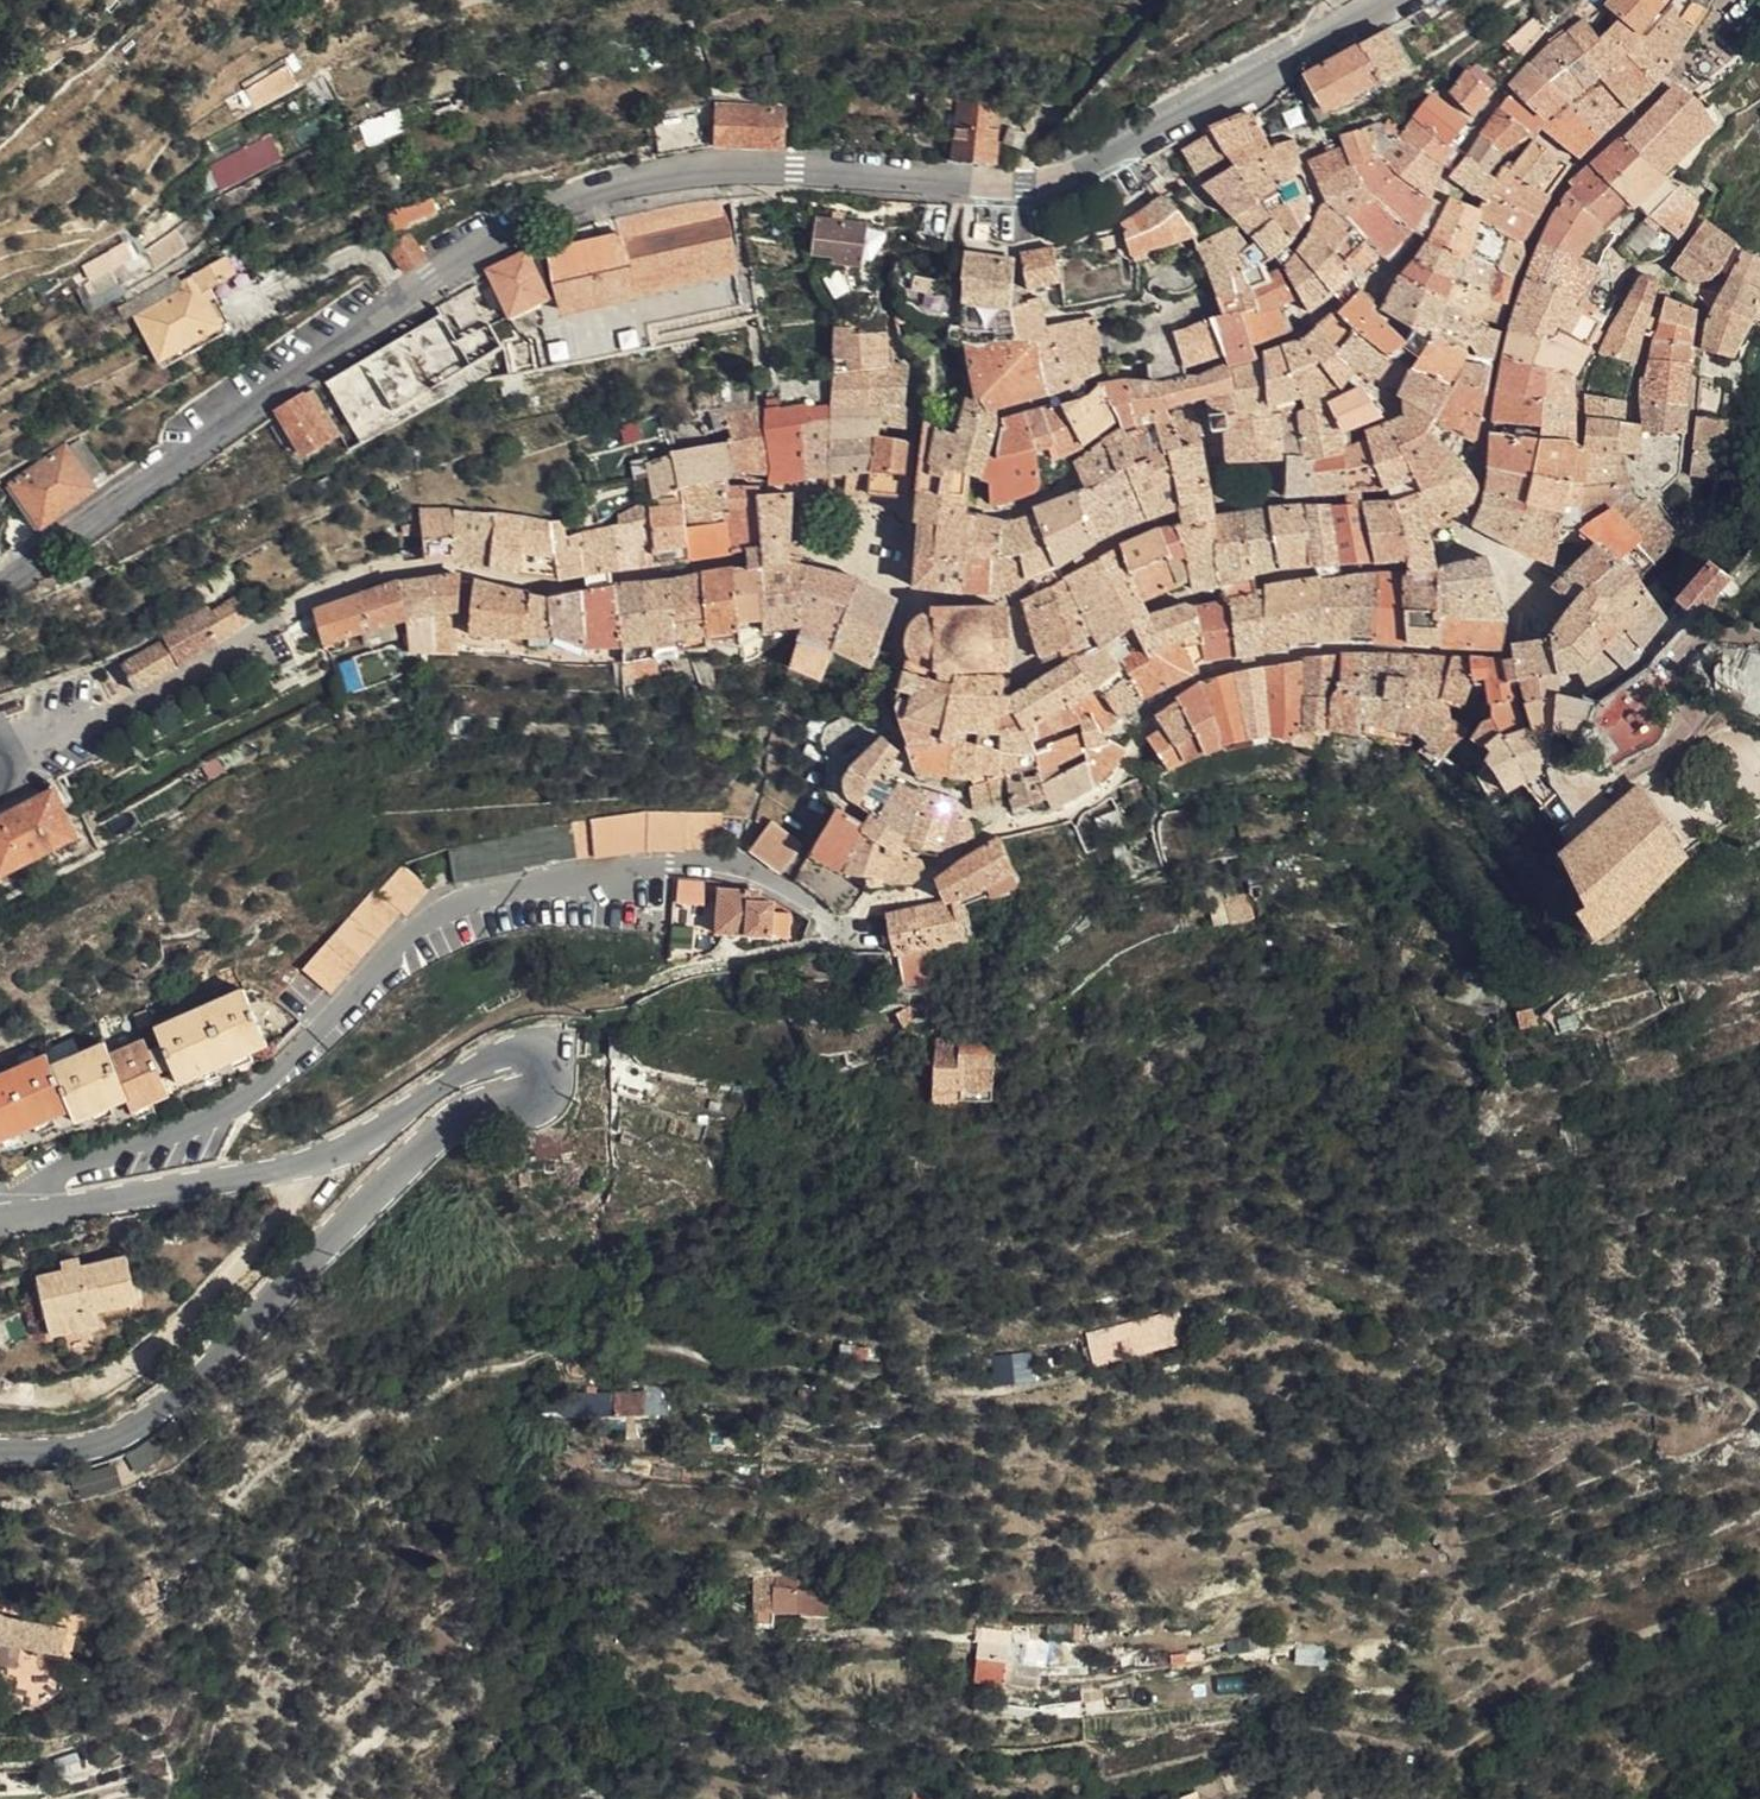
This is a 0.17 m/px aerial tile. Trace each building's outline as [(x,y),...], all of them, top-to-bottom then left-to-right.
[(1626,42),(1622,48),(1655,81),(1659,75),(1690,27),(1705,0),(1677,0),(1655,0),(1654,1),(1653,0),(1611,0),(1622,9),(1637,27),(1626,42)] [(1522,25),(1507,35),(1524,50),(1552,17),(1537,7),(1522,25)] [(1610,22),(1626,42),(1637,27),(1622,9),(1610,22)] [(1587,10),(1583,13),(1570,24),(1582,42),(1599,25),(1598,24),(1594,19),(1587,10)] [(1582,42),(1570,24),(1550,39),(1564,57),(1569,53),(1579,45),(1582,42)] [(1585,50),(1600,77),(1622,48),(1605,27),(1585,50)] [(1410,63),(1390,29),(1309,77),(1329,111),(1410,63)] [(250,57),(259,75),(306,51),(297,34),(250,57)] [(1570,100),(1571,100),(1586,89),(1567,63),(1573,58),(1569,53),(1564,57),(1550,39),(1531,59),(1570,100)] [(1655,81),(1622,48),(1600,77),(1619,95),(1622,92),(1632,102),(1655,81)] [(1600,77),(1585,50),(1573,58),(1567,63),(1586,89),(1600,77)] [(242,84),(259,75),(250,57),(233,67),(242,84)] [(1514,78),(1519,83),(1551,114),(1570,100),(1531,59),(1514,78)] [(1488,70),(1476,60),(1449,85),(1472,109),(1495,84),(1483,76),(1488,70)] [(257,108),(302,85),(290,61),(245,83),(257,108)] [(973,69),(968,125),(1006,128),(1011,72),(973,69)] [(669,121),(730,110),(754,111),(755,72),(731,72),(664,83),(669,121)] [(774,112),(776,74),(755,72),(754,111),(774,112)] [(792,113),(795,75),(776,74),(774,112),(792,113)] [(1588,119),(1600,133),(1606,126),(1632,102),(1622,92),(1619,95),(1600,77),(1586,89),(1571,100),(1576,105),(1588,119)] [(1540,121),(1551,114),(1519,83),(1509,89),(1503,99),(1534,126),(1540,121)] [(1659,122),(1637,144),(1654,159),(1666,170),(1678,157),(1695,141),(1712,125),(1702,110),(1694,99),(1692,96),(1672,84),(1661,97),(1648,111),(1659,122)] [(1446,100),(1432,89),(1415,108),(1457,139),(1473,120),(1457,108),(1459,104),(1449,96),(1446,100)] [(1017,106),(1034,110),(1039,95),(1023,91),(1017,106)] [(1481,127),(1502,148),(1509,144),(1534,126),(1503,99),(1481,127)] [(1598,136),(1600,133),(1588,119),(1576,105),(1571,100),(1570,100),(1551,114),(1540,121),(1578,155),(1588,145),(1598,136)] [(1457,139),(1415,108),(1398,129),(1425,145),(1444,157),(1457,139)] [(399,110),(364,120),(370,140),(405,131),(399,110)] [(1659,122),(1648,111),(1634,127),(1627,134),(1637,144),(1659,122)] [(1210,132),(1226,154),(1248,144),(1249,147),(1265,139),(1251,113),(1249,112),(1242,114),(1239,113),(1207,127),(1210,132)] [(1391,144),(1398,129),(1389,125),(1394,118),(1384,114),(1380,120),(1377,117),(1359,123),(1374,134),(1391,144)] [(1374,134),(1359,123),(1337,130),(1341,140),(1348,158),(1348,160),(1357,165),(1374,134)] [(1466,151),(1489,168),(1490,167),(1502,148),(1481,127),(1476,138),(1466,151)] [(1414,181),(1431,191),(1438,173),(1416,161),(1425,145),(1398,129),(1391,144),(1382,164),(1396,171),(1414,181)] [(221,189),(287,157),(274,131),(208,162),(221,189)] [(1179,150),(1194,174),(1214,162),(1226,154),(1210,132),(1179,150)] [(1517,147),(1516,148),(1508,161),(1548,194),(1553,187),(1565,172),(1572,162),(1537,133),(1526,147),(1524,146),(1522,145),(1521,146),(1519,146),(1517,147)] [(1374,134),(1357,165),(1348,174),(1354,178),(1370,188),(1382,164),(1391,144),(1374,134)] [(1296,159),(1293,136),(1279,142),(1291,163),(1296,159)] [(1321,181),(1348,160),(1348,158),(1341,140),(1308,158),(1321,181)] [(1291,163),(1279,142),(1256,152),(1274,182),(1294,169),(1291,163)] [(1639,165),(1617,143),(1605,152),(1592,161),(1580,172),(1571,180),(1611,215),(1624,201),(1630,206),(1656,181),(1669,173),(1666,170),(1654,159),(1639,165)] [(1416,161),(1438,173),(1444,157),(1425,145),(1416,161)] [(1454,174),(1464,181),(1475,187),(1489,168),(1466,151),(1450,171),(1454,174)] [(1233,165),(1262,201),(1279,190),(1274,182),(1256,152),(1233,165)] [(1348,160),(1321,181),(1320,181),(1324,192),(1338,186),(1348,174),(1357,165),(1348,160)] [(1548,194),(1508,161),(1496,177),(1485,194),(1480,202),(1491,205),(1533,220),(1548,194)] [(1414,181),(1396,171),(1382,164),(1370,188),(1362,204),(1376,213),(1382,216),(1396,192),(1423,206),(1431,191),(1414,181)] [(1262,201),(1233,165),(1203,184),(1236,217),(1262,201)] [(1274,182),(1279,190),(1285,187),(1298,179),(1294,169),(1274,182)] [(1328,201),(1335,208),(1354,178),(1348,174),(1338,186),(1324,192),(1326,198),(1328,201)] [(1370,188),(1354,178),(1335,208),(1366,234),(1376,213),(1362,204),(1370,188)] [(1298,179),(1285,187),(1304,216),(1305,215),(1306,214),(1308,212),(1308,211),(1309,209),(1305,198),(1298,179)] [(1701,197),(1677,179),(1646,214),(1682,237),(1701,197)] [(1279,190),(1262,201),(1278,221),(1293,239),(1305,220),(1304,216),(1285,187),(1279,190)] [(1466,258),(1477,237),(1491,205),(1480,202),(1450,191),(1427,233),(1428,239),(1466,258)] [(1382,216),(1410,231),(1423,206),(1396,192),(1382,216)] [(1591,239),(1605,221),(1567,194),(1552,215),(1543,234),(1542,238),(1554,244),(1567,224),(1591,239)] [(423,196),(414,203),(404,211),(421,236),(441,222),(423,196)] [(1175,211),(1161,196),(1157,199),(1142,213),(1147,228),(1175,211)] [(545,244),(548,257),(560,301),(563,314),(734,274),(734,270),(718,200),(686,205),(589,227),(545,244)] [(1278,221),(1262,201),(1236,217),(1257,241),(1278,221)] [(1382,248),(1366,234),(1335,208),(1328,201),(1320,207),(1316,217),(1312,227),(1309,231),(1360,271),(1382,248)] [(1520,245),(1524,237),(1533,220),(1491,205),(1477,237),(1506,247),(1508,241),(1520,245)] [(1195,236),(1197,234),(1175,211),(1147,228),(1142,213),(1120,225),(1123,233),(1113,236),(1123,258),(1131,256),(1195,236)] [(147,247),(159,264),(211,228),(200,212),(147,247)] [(1410,231),(1382,216),(1376,213),(1366,234),(1382,248),(1393,257),(1395,257),(1416,235),(1410,231)] [(160,299),(223,263),(219,256),(251,237),(237,214),(188,245),(190,249),(146,276),(160,299)] [(819,217),(813,254),(837,258),(836,264),(863,268),(869,225),(819,217)] [(1729,255),(1740,237),(1716,222),(1707,218),(1683,259),(1679,267),(1697,280),(1704,278),(1716,273),(1721,266),(1726,259),(1729,255)] [(1257,241),(1271,257),(1293,239),(1278,221),(1257,241)] [(1567,224),(1554,244),(1576,255),(1578,253),(1591,239),(1567,224)] [(1263,265),(1234,227),(1215,237),(1232,277),(1263,265)] [(414,229),(388,245),(407,273),(432,258),(414,229)] [(1336,293),(1348,283),(1360,271),(1309,231),(1300,248),(1336,293)] [(1196,246),(1215,284),(1232,277),(1215,237),(1196,246)] [(1503,275),(1512,279),(1524,253),(1506,247),(1477,237),(1466,258),(1493,270),(1503,275)] [(1601,263),(1578,253),(1576,255),(1554,244),(1542,238),(1529,284),(1559,292),(1581,297),(1601,263)] [(1466,258),(1428,239),(1417,256),(1459,274),(1466,258)] [(1737,261),(1732,271),(1759,282),(1759,249),(1759,248),(1748,242),(1737,261)] [(1027,286),(1058,279),(1055,247),(1022,253),(1027,286)] [(1336,293),(1300,248),(1287,271),(1313,310),(1336,293)] [(1012,302),(1016,260),(965,254),(966,293),(972,292),(973,307),(998,305),(1002,339),(1030,340),(1051,339),(1046,325),(1038,295),(1012,302)] [(1404,272),(1436,282),(1454,288),(1459,274),(1417,256),(1404,272)] [(550,304),(560,301),(548,257),(538,259),(543,268),(544,279),(538,282),(550,304)] [(543,268),(538,259),(537,258),(488,285),(511,327),(550,304),(538,282),(544,279),(543,268)] [(1485,298),(1508,303),(1512,279),(1503,275),(1493,270),(1466,258),(1459,274),(1454,288),(1485,298)] [(170,315),(234,282),(223,263),(160,299),(170,315)] [(1626,301),(1618,315),(1614,324),(1644,336),(1658,286),(1659,279),(1658,275),(1657,273),(1656,272),(1654,271),(1652,270),(1649,270),(1644,275),(1637,285),(1626,301)] [(1719,294),(1757,312),(1759,304),(1759,282),(1732,271),(1719,294)] [(1278,302),(1293,296),(1280,272),(1267,277),(1251,284),(1256,297),(1273,291),(1278,302)] [(1436,282),(1404,272),(1394,292),(1419,304),(1411,322),(1416,325),(1418,323),(1436,282)] [(238,289),(234,282),(170,315),(177,326),(238,289)] [(1461,320),(1442,314),(1454,288),(1436,282),(1418,323),(1416,325),(1405,341),(1425,354),(1419,367),(1436,378),(1448,385),(1439,418),(1448,425),(1480,441),(1490,392),(1494,367),(1467,362),(1469,349),(1451,342),(1454,335),(1461,320)] [(1256,297),(1251,284),(1236,289),(1241,300),(1223,306),(1226,315),(1212,321),(1227,353),(1287,332),(1278,302),(1273,291),(1256,297)] [(1566,329),(1593,341),(1609,311),(1598,305),(1593,313),(1577,303),(1556,299),(1559,292),(1529,284),(1515,325),(1512,338),(1540,340),(1543,334),(1563,337),(1566,329)] [(1348,304),(1343,309),(1363,327),(1383,345),(1386,343),(1397,332),(1377,310),(1379,306),(1361,288),(1348,304)] [(1480,319),(1485,298),(1454,288),(1442,314),(1461,320),(1454,335),(1467,339),(1471,345),(1477,325),(1478,325),(1480,319)] [(1223,306),(1241,300),(1236,289),(1219,295),(1223,306)] [(1419,304),(1394,292),(1390,301),(1386,308),(1411,322),(1419,304)] [(1660,319),(1696,330),(1700,306),(1667,292),(1660,319)] [(1740,352),(1757,312),(1719,294),(1717,299),(1706,343),(1740,352)] [(1480,319),(1503,324),(1508,303),(1485,298),(1480,319)] [(1343,309),(1341,306),(1323,322),(1319,326),(1342,353),(1363,327),(1343,309)] [(1110,358),(1097,314),(1072,320),(1086,378),(1094,375),(1111,368),(1110,358)] [(432,317),(414,329),(421,339),(439,328),(432,317)] [(1478,325),(1501,331),(1503,324),(1480,319),(1478,325)] [(1657,333),(1694,341),(1696,330),(1660,319),(1657,333)] [(1051,339),(1062,385),(1086,378),(1072,320),(1046,325),(1051,339)] [(1227,353),(1212,321),(1184,331),(1190,367),(1227,353)] [(1644,336),(1614,324),(1603,348),(1638,357),(1644,336)] [(1501,331),(1478,325),(1477,325),(1471,345),(1475,351),(1480,354),(1495,357),(1496,349),(1501,331)] [(1386,343),(1383,345),(1363,327),(1342,353),(1357,366),(1376,380),(1395,352),(1386,343)] [(1552,363),(1578,366),(1580,366),(1593,341),(1566,329),(1563,337),(1552,363)] [(837,372),(891,366),(889,331),(837,331),(837,372)] [(1155,338),(1161,360),(1164,372),(1180,369),(1190,367),(1184,331),(1155,338)] [(1694,341),(1657,333),(1656,347),(1694,355),(1694,341)] [(1508,358),(1551,363),(1552,363),(1563,337),(1543,334),(1540,340),(1512,338),(1508,358)] [(1297,369),(1323,359),(1306,338),(1287,346),(1297,369)] [(988,399),(989,405),(1014,398),(1002,339),(973,342),(979,397),(988,399)] [(1002,339),(1014,398),(1043,391),(1030,340),(1002,339)] [(1043,391),(1062,385),(1051,339),(1030,340),(1043,391)] [(1295,399),(1309,395),(1297,369),(1287,346),(1266,353),(1275,403),(1295,399)] [(1694,369),(1695,361),(1694,355),(1656,347),(1649,374),(1693,375),(1694,369)] [(1261,457),(1285,454),(1278,416),(1275,403),(1266,353),(1230,364),(1198,373),(1203,400),(1206,399),(1211,417),(1228,413),(1230,427),(1236,461),(1261,457)] [(1502,389),(1549,391),(1551,363),(1508,358),(1502,389)] [(1297,369),(1309,395),(1342,384),(1323,359),(1297,369)] [(1552,363),(1551,363),(1549,391),(1577,394),(1578,366),(1552,363)] [(891,366),(837,372),(836,417),(834,432),(879,433),(880,424),(908,427),(908,407),(907,365),(891,366)] [(1419,367),(1406,394),(1427,410),(1436,378),(1419,367)] [(1203,400),(1198,373),(1193,374),(1162,380),(1170,408),(1198,401),(1203,400)] [(1647,399),(1691,401),(1693,375),(1649,374),(1646,373),(1644,377),(1647,399)] [(1138,420),(1129,377),(1104,383),(1118,415),(1120,419),(1122,423),(1138,420)] [(1170,408),(1162,380),(1129,377),(1138,420),(1152,417),(1172,414),(1171,411),(1170,408)] [(1436,378),(1427,410),(1439,418),(1448,385),(1436,378)] [(1095,388),(1106,424),(1118,415),(1104,383),(1095,388)] [(732,407),(729,385),(698,391),(702,412),(732,407)] [(1349,393),(1336,397),(1351,431),(1353,430),(1390,414),(1367,386),(1366,386),(1349,393)] [(309,453),(345,430),(317,387),(282,409),(309,453)] [(1106,424),(1095,388),(1086,392),(1067,399),(1083,440),(1091,435),(1106,424)] [(1549,391),(1502,389),(1500,407),(1531,409),(1546,411),(1549,391)] [(1577,394),(1549,391),(1546,411),(1577,413),(1577,394)] [(1628,399),(1589,392),(1589,404),(1588,417),(1589,421),(1629,421),(1628,399)] [(988,399),(979,397),(969,394),(967,408),(965,414),(990,419),(990,415),(989,405),(988,399)] [(1302,408),(1309,453),(1334,450),(1335,434),(1351,431),(1336,397),(1302,408)] [(1057,435),(1064,446),(1065,450),(1067,449),(1073,447),(1078,444),(1083,440),(1067,399),(1041,406),(1039,407),(1057,435)] [(1295,399),(1275,403),(1278,416),(1298,409),(1295,399)] [(1650,422),(1689,425),(1691,401),(1647,399),(1650,422)] [(961,432),(965,414),(967,408),(925,401),(923,421),(961,432)] [(995,424),(995,438),(994,452),(1037,440),(1057,435),(1039,407),(995,415),(995,424)] [(1531,409),(1500,407),(1497,423),(1529,426),(1531,409)] [(804,481),(804,423),(814,421),(810,408),(772,415),(770,430),(771,483),(804,481)] [(1298,409),(1278,416),(1285,454),(1290,454),(1291,476),(1290,495),(1310,493),(1310,474),(1309,453),(1302,408),(1298,409)] [(765,410),(730,412),(733,427),(738,449),(742,449),(739,468),(752,472),(768,472),(766,431),(763,431),(762,413),(765,413),(765,410)] [(30,449),(60,493),(115,454),(83,411),(30,449)] [(1545,434),(1576,437),(1577,413),(1546,411),(1545,434)] [(710,432),(733,427),(730,412),(707,416),(710,432)] [(1202,441),(1194,413),(1178,414),(1182,433),(1184,446),(1202,441)] [(1228,413),(1211,417),(1213,431),(1230,427),(1228,413)] [(990,419),(965,414),(961,432),(960,437),(986,442),(990,419)] [(1178,414),(1172,414),(1152,417),(1153,431),(1182,433),(1178,414)] [(1410,457),(1445,441),(1436,433),(1429,425),(1421,418),(1412,416),(1392,424),(1410,457)] [(829,478),(834,432),(836,417),(814,421),(804,423),(804,481),(829,478)] [(1138,420),(1122,423),(1134,458),(1160,452),(1171,449),(1184,446),(1182,433),(1153,431),(1152,417),(1138,420)] [(967,474),(952,473),(960,437),(961,432),(923,421),(918,496),(918,502),(917,507),(942,507),(967,513),(967,505),(969,492),(967,474)] [(1586,445),(1630,446),(1629,421),(1589,421),(1586,445)] [(1723,486),(1730,425),(1698,421),(1690,482),(1723,486)] [(1134,458),(1122,423),(1106,436),(1116,478),(1138,471),(1134,458)] [(1389,488),(1416,479),(1410,457),(1392,424),(1372,433),(1373,439),(1386,488),(1389,488)] [(1532,488),(1533,471),(1541,471),(1545,434),(1497,429),(1494,468),(1521,470),(1520,489),(1532,488)] [(879,433),(834,432),(829,478),(829,494),(849,493),(851,474),(876,475),(879,433)] [(851,474),(849,493),(872,492),(878,493),(909,495),(911,444),(902,438),(879,433),(876,475),(851,474)] [(1576,437),(1545,434),(1541,471),(1571,474),(1572,467),(1576,437)] [(1051,472),(1069,465),(1065,450),(1064,446),(1057,435),(1037,440),(1047,473),(1051,472)] [(721,436),(665,448),(665,451),(666,452),(669,468),(722,464),(725,446),(722,446),(721,436)] [(1106,436),(1077,459),(1085,488),(1090,486),(1116,478),(1106,436)] [(960,437),(952,473),(967,474),(977,474),(984,478),(991,481),(989,463),(987,461),(984,459),(986,442),(960,437)] [(1348,448),(1352,490),(1386,488),(1373,439),(1357,446),(1348,448)] [(1020,494),(1043,486),(1045,481),(1047,477),(1047,473),(1037,440),(994,452),(995,455),(991,459),(989,463),(991,481),(993,501),(1007,499),(1020,494)] [(1213,495),(1202,441),(1184,446),(1171,449),(1180,506),(1182,517),(1183,522),(1216,516),(1215,509),(1214,502),(1213,495)] [(1410,457),(1416,479),(1418,485),(1421,491),(1441,480),(1456,474),(1467,468),(1464,464),(1445,441),(1410,457)] [(1582,481),(1631,477),(1630,446),(1586,445),(1582,481)] [(1310,474),(1310,493),(1352,490),(1348,448),(1334,450),(1309,453),(1310,474)] [(1180,506),(1171,449),(1160,452),(1170,511),(1180,506)] [(719,475),(722,464),(669,468),(666,452),(639,461),(648,494),(672,490),(671,480),(719,475)] [(1170,511),(1160,452),(1134,458),(1138,471),(1154,515),(1170,511)] [(1476,484),(1467,468),(1456,474),(1467,507),(1472,504),(1476,484)] [(1494,468),(1489,502),(1484,511),(1518,516),(1519,510),(1520,489),(1521,470),(1494,468)] [(1154,515),(1138,471),(1116,478),(1129,526),(1154,515)] [(1533,471),(1532,488),(1531,503),(1569,508),(1571,474),(1541,471),(1533,471)] [(1467,507),(1456,474),(1441,480),(1450,519),(1467,507)] [(672,490),(674,490),(683,561),(705,557),(699,500),(719,498),(719,484),(719,475),(671,480),(672,490)] [(1277,496),(1290,495),(1291,476),(1275,477),(1277,496)] [(1633,479),(1631,477),(1582,481),(1581,516),(1582,526),(1595,517),(1609,510),(1622,502),(1639,492),(1633,479)] [(1129,526),(1116,478),(1090,486),(1110,535),(1129,526)] [(1450,519),(1441,480),(1421,491),(1429,531),(1450,519)] [(719,498),(752,494),(749,484),(719,484),(719,498)] [(1110,535),(1090,486),(1085,488),(1081,490),(1100,541),(1110,535)] [(648,494),(643,495),(649,566),(683,561),(674,490),(672,490),(648,494)] [(1058,498),(1082,552),(1100,541),(1081,490),(1058,498)] [(754,513),(757,541),(758,556),(760,566),(794,565),(792,554),(783,491),(752,494),(719,498),(721,515),(754,513)] [(1429,531),(1421,491),(1397,501),(1408,558),(1434,555),(1429,531)] [(1673,520),(1657,500),(1652,494),(1626,519),(1649,542),(1673,520)] [(612,571),(649,566),(643,495),(613,508),(615,517),(606,521),(612,571)] [(699,500),(705,557),(724,555),(721,515),(719,498),(699,500)] [(1082,552),(1058,498),(1036,506),(1039,510),(1047,528),(1062,564),(1082,552)] [(1408,558),(1397,501),(1364,502),(1375,560),(1408,558)] [(1375,560),(1364,502),(1335,503),(1343,563),(1375,560)] [(1343,563),(1335,503),(1325,504),(1300,505),(1275,507),(1285,564),(1343,563)] [(1569,508),(1531,503),(1525,529),(1553,536),(1563,539),(1569,508)] [(917,526),(922,526),(921,532),(919,541),(968,546),(975,514),(967,513),(942,507),(917,507),(917,526)] [(1249,511),(1252,538),(1256,573),(1285,564),(1275,507),(1249,511)] [(581,584),(613,580),(613,576),(612,571),(606,521),(590,525),(586,508),(582,511),(569,515),(555,520),(563,534),(573,530),(580,576),(580,580),(581,584)] [(418,511),(421,545),(421,557),(450,559),(451,510),(418,511)] [(451,510),(450,559),(471,564),(476,511),(459,510),(451,510)] [(1062,564),(1047,528),(1039,510),(1015,517),(1033,578),(1062,564)] [(476,511),(471,564),(485,567),(491,511),(476,511)] [(518,539),(521,517),(491,511),(485,567),(513,574),(518,539)] [(1252,538),(1249,511),(1216,516),(1220,543),(1233,541),(1246,539),(1252,538)] [(1483,513),(1477,527),(1499,535),(1507,538),(1518,516),(1484,511),(1483,513)] [(721,515),(724,555),(740,552),(740,543),(757,541),(754,513),(721,515)] [(975,514),(968,546),(966,558),(959,591),(988,592),(1005,518),(975,514)] [(1216,516),(1199,518),(1183,522),(1178,523),(1186,546),(1187,553),(1221,547),(1220,543),(1216,516)] [(531,541),(528,576),(556,578),(551,533),(563,534),(555,520),(537,520),(521,517),(518,539),(531,541)] [(993,592),(1023,587),(1033,578),(1015,517),(1005,518),(988,592),(993,592)] [(1605,539),(1623,559),(1639,577),(1663,558),(1649,542),(1626,519),(1605,539)] [(1649,542),(1663,558),(1672,550),(1687,537),(1680,529),(1673,520),(1649,542)] [(1185,583),(1162,529),(1125,546),(1146,601),(1185,583)] [(1553,536),(1525,529),(1522,544),(1549,554),(1553,536)] [(551,533),(556,578),(580,576),(573,530),(563,534),(551,533)] [(1549,554),(1559,558),(1563,539),(1553,536),(1549,554)] [(1246,539),(1233,541),(1220,543),(1221,547),(1223,562),(1236,561),(1242,578),(1256,574),(1256,573),(1252,538),(1246,539)] [(518,539),(513,574),(528,576),(531,541),(518,539)] [(1562,584),(1586,601),(1596,590),(1623,559),(1605,539),(1581,564),(1573,572),(1562,584)] [(968,546),(919,541),(917,554),(966,558),(968,546)] [(1146,601),(1125,546),(1102,558),(1126,614),(1146,601)] [(1226,582),(1223,562),(1221,547),(1187,553),(1192,564),(1194,581),(1195,587),(1226,582)] [(1490,552),(1438,566),(1440,605),(1463,606),(1477,607),(1478,610),(1509,611),(1490,552)] [(936,589),(959,591),(966,558),(917,554),(912,587),(936,589)] [(1126,614),(1102,558),(1068,577),(1093,631),(1126,614)] [(1680,595),(1701,615),(1708,610),(1714,606),(1721,590),(1734,570),(1732,568),(1715,558),(1680,595)] [(1614,599),(1639,577),(1623,559),(1596,590),(1614,599)] [(1223,562),(1226,582),(1242,578),(1236,561),(1223,562)] [(735,592),(734,568),(733,565),(705,568),(706,593),(735,592)] [(798,630),(794,565),(760,566),(758,628),(758,634),(798,630)] [(794,565),(794,577),(798,630),(801,632),(803,633),(789,661),(817,675),(826,657),(833,644),(812,636),(823,599),(844,609),(856,581),(810,568),(794,565)] [(734,568),(735,592),(736,630),(758,628),(760,566),(734,568)] [(1438,566),(1408,573),(1407,603),(1427,603),(1440,605),(1438,566)] [(677,574),(677,635),(707,632),(706,593),(705,568),(677,574)] [(433,612),(460,609),(460,571),(410,578),(405,579),(412,614),(433,612)] [(1406,637),(1407,603),(1407,593),(1408,573),(1380,574),(1377,601),(1375,636),(1406,637)] [(677,635),(677,574),(646,577),(651,643),(677,635)] [(1374,575),(1359,575),(1344,576),(1346,599),(1377,601),(1380,574),(1374,575)] [(530,634),(533,611),(534,598),(535,587),(510,584),(474,576),(471,631),(505,634),(530,634)] [(1315,604),(1335,601),(1346,599),(1344,576),(1313,579),(1315,604)] [(651,643),(646,577),(613,580),(617,600),(622,645),(651,643)] [(1093,631),(1068,577),(1039,591),(1063,650),(1093,631)] [(1639,577),(1614,599),(1632,632),(1644,655),(1673,614),(1664,604),(1639,577)] [(1315,604),(1313,579),(1288,582),(1293,608),(1302,606),(1315,604)] [(617,600),(613,580),(581,584),(587,646),(622,645),(617,600)] [(397,581),(370,590),(363,593),(374,625),(368,626),(372,638),(393,633),(392,620),(405,616),(397,581)] [(835,628),(850,635),(844,650),(869,665),(875,651),(896,598),(856,581),(844,609),(835,628)] [(1257,590),(1260,613),(1285,609),(1293,608),(1288,582),(1265,585),(1266,588),(1257,590)] [(556,591),(556,600),(556,612),(556,635),(587,646),(581,584),(556,591)] [(556,600),(556,591),(535,587),(534,598),(556,600)] [(1257,590),(1235,594),(1235,599),(1241,653),(1243,655),(1267,652),(1260,613),(1257,590)] [(1609,652),(1632,632),(1614,599),(1596,590),(1586,601),(1569,619),(1554,635),(1564,670),(1573,671),(1587,671),(1597,662),(1609,652)] [(1044,659),(1063,650),(1039,591),(1028,601),(1044,659)] [(240,592),(215,606),(217,611),(206,616),(218,639),(255,617),(240,592)] [(707,632),(736,630),(735,592),(706,593),(707,632)] [(331,639),(334,647),(347,642),(349,641),(350,640),(351,637),(351,636),(351,633),(350,631),(368,626),(374,625),(363,593),(311,610),(306,613),(308,621),(324,616),(331,639)] [(533,611),(556,612),(556,600),(534,598),(533,611)] [(833,644),(844,650),(850,635),(835,628),(844,609),(823,599),(812,636),(833,644)] [(913,620),(912,624),(911,626),(910,632),(910,636),(910,640),(912,644),(897,693),(897,695),(921,700),(946,704),(953,707),(955,695),(959,658),(971,659),(1006,659),(1011,659),(1009,630),(1008,599),(935,600),(935,605),(930,607),(924,610),(922,610),(919,613),(917,615),(914,617),(913,620)] [(1241,653),(1235,599),(1195,604),(1209,662),(1241,653)] [(1338,636),(1349,635),(1346,599),(1335,601),(1338,636)] [(1349,635),(1375,636),(1377,601),(1346,599),(1349,635)] [(212,600),(201,607),(206,616),(217,611),(215,606),(212,600)] [(1335,601),(1315,604),(1316,615),(1318,638),(1338,636),(1335,601)] [(1407,603),(1406,637),(1427,638),(1427,603),(1407,603)] [(1427,603),(1427,638),(1441,638),(1440,605),(1427,603)] [(158,625),(163,636),(178,663),(218,639),(206,616),(201,607),(200,604),(158,625)] [(1303,617),(1316,615),(1315,604),(1302,606),(1303,617)] [(1126,668),(1141,695),(1161,687),(1201,672),(1183,624),(1191,621),(1187,605),(1168,609),(1150,614),(1139,621),(1110,639),(1126,668)] [(1463,639),(1463,606),(1440,605),(1441,638),(1463,639)] [(1463,639),(1506,641),(1509,611),(1478,610),(1477,607),(1463,606),(1463,639)] [(433,612),(435,652),(460,651),(460,609),(433,612)] [(1260,613),(1267,652),(1267,653),(1296,645),(1285,609),(1260,613)] [(556,612),(533,611),(530,634),(556,635),(556,612)] [(433,612),(412,614),(410,615),(413,638),(414,649),(432,652),(435,652),(433,612)] [(1304,640),(1318,638),(1316,615),(1303,617),(1300,616),(1304,640)] [(1609,652),(1629,675),(1647,658),(1644,655),(1632,632),(1609,652)] [(1564,670),(1554,635),(1543,641),(1546,673),(1564,670)] [(163,636),(121,660),(127,674),(134,687),(178,663),(163,636)] [(1110,639),(1100,642),(1073,659),(1099,689),(1126,668),(1110,639)] [(1543,641),(1522,643),(1525,677),(1546,673),(1543,641)] [(1344,654),(1340,695),(1337,731),(1366,736),(1370,720),(1373,671),(1394,671),(1395,651),(1344,654)] [(1385,700),(1421,702),(1422,693),(1411,693),(1414,652),(1395,651),(1394,671),(1373,671),(1370,720),(1382,722),(1385,700)] [(1411,693),(1422,693),(1431,694),(1432,678),(1451,679),(1449,697),(1468,700),(1477,677),(1475,656),(1414,652),(1411,693)] [(1622,681),(1627,677),(1629,675),(1609,652),(1597,662),(1617,684),(1622,681)] [(1340,695),(1344,654),(1303,653),(1303,659),(1304,694),(1340,695)] [(1500,702),(1516,699),(1513,654),(1508,654),(1493,656),(1500,702)] [(980,667),(970,667),(971,659),(959,658),(955,695),(979,696),(980,667)] [(1099,689),(1073,659),(1053,672),(1079,704),(1099,689)] [(1336,736),(1337,731),(1340,695),(1304,694),(1303,659),(1293,660),(1271,663),(1271,723),(1270,723),(1271,738),(1299,742),(1306,729),(1336,736)] [(1617,684),(1597,662),(1587,671),(1604,692),(1617,684)] [(1271,723),(1271,663),(1246,670),(1250,728),(1270,723),(1271,723)] [(1006,698),(1006,667),(980,667),(979,696),(1006,698)] [(1137,701),(1141,695),(1126,668),(1099,689),(1122,716),(1137,701)] [(1237,673),(1219,678),(1203,685),(1223,735),(1250,728),(1246,670),(1237,673)] [(1546,673),(1525,677),(1529,700),(1565,695),(1564,670),(1546,673)] [(1078,727),(1094,723),(1079,704),(1053,672),(1030,686),(1044,711),(1022,721),(1031,743),(1078,727)] [(1432,678),(1431,694),(1449,697),(1451,679),(1432,678)] [(1223,735),(1203,685),(1157,713),(1165,725),(1160,730),(1175,754),(1223,735)] [(1044,711),(1030,686),(1015,697),(1014,699),(1013,701),(1013,703),(1013,705),(1022,721),(1044,711)] [(1105,736),(1122,716),(1099,689),(1079,704),(1094,723),(1105,736)] [(912,730),(944,732),(953,711),(953,707),(946,704),(921,700),(897,695),(912,730)] [(1004,725),(1007,698),(1006,698),(979,696),(955,695),(953,707),(953,711),(960,711),(961,724),(1004,725)] [(1537,736),(1562,729),(1565,695),(1529,700),(1534,727),(1537,736)] [(1565,695),(1562,729),(1569,730),(1584,734),(1596,701),(1573,696),(1565,695)] [(1522,731),(1522,728),(1516,699),(1500,702),(1498,702),(1500,715),(1510,735),(1522,731)] [(1421,702),(1385,700),(1382,722),(1419,729),(1421,729),(1427,712),(1432,710),(1432,702),(1421,702)] [(1052,755),(1075,741),(1072,732),(1087,728),(1086,724),(1034,740),(1040,761),(1052,755)] [(1522,731),(1510,735),(1523,759),(1534,781),(1541,776),(1540,774),(1555,766),(1559,763),(1562,729),(1537,736),(1534,727),(1522,728),(1522,731)] [(887,769),(902,743),(884,730),(863,752),(849,773),(848,783),(849,784),(850,788),(852,792),(854,795),(876,810),(901,776),(887,769)] [(952,765),(952,769),(978,771),(978,765),(979,736),(972,735),(958,732),(944,732),(912,730),(920,759),(952,765)] [(1089,749),(1097,777),(1109,764),(1122,740),(1106,731),(1085,738),(1089,749)] [(978,765),(993,767),(1001,766),(1040,761),(1034,740),(1029,740),(1012,739),(995,737),(979,736),(978,765)] [(1040,761),(1052,798),(1090,780),(1097,777),(1089,749),(1059,765),(1052,755),(1040,761)] [(1519,790),(1534,781),(1523,759),(1502,773),(1519,790)] [(1040,804),(1052,802),(1052,798),(1040,761),(1001,766),(1003,772),(1008,801),(1009,806),(1032,800),(1034,803),(1040,804)] [(1003,772),(1001,766),(993,767),(994,774),(1003,772)] [(990,775),(993,801),(1008,801),(1003,772),(994,774),(990,775)] [(993,801),(990,775),(975,779),(977,800),(993,801)] [(876,810),(905,829),(915,809),(926,787),(901,776),(876,810)] [(961,791),(929,781),(926,787),(915,809),(952,822),(958,805),(961,791)] [(1631,790),(1572,843),(1564,850),(1590,899),(1581,906),(1600,935),(1647,902),(1688,848),(1640,783),(1631,790)] [(0,812),(0,871),(78,831),(54,785),(0,812)] [(725,850),(727,808),(648,802),(567,816),(520,824),(521,830),(451,842),(452,855),(426,858),(431,882),(432,885),(528,866),(528,861),(561,856),(563,859),(598,851),(599,855),(653,844),(689,847),(688,853),(691,854),(691,846),(725,850)] [(952,822),(945,843),(947,843),(977,830),(977,824),(975,817),(974,815),(972,813),(970,810),(968,809),(958,805),(952,822)] [(856,848),(865,826),(867,821),(847,809),(830,832),(837,836),(856,848)] [(910,838),(945,843),(952,822),(915,809),(905,829),(904,830),(905,832),(905,835),(907,836),(908,837),(910,838)] [(750,851),(782,874),(805,845),(774,820),(750,851)] [(856,848),(847,872),(865,871),(879,834),(865,826),(856,848)] [(948,866),(942,873),(947,895),(953,894),(965,888),(983,879),(999,871),(1011,865),(1017,861),(1003,829),(963,853),(961,855),(955,861),(948,866)] [(856,848),(837,836),(830,832),(822,844),(814,854),(847,872),(856,848)] [(894,868),(891,842),(879,834),(865,871),(880,869),(894,868)] [(880,869),(874,878),(893,877),(893,875),(915,875),(927,865),(924,856),(919,855),(901,848),(891,842),(894,868),(880,869)] [(302,963),(330,989),(374,936),(401,904),(407,909),(431,882),(405,860),(379,886),(375,881),(302,963)] [(751,886),(720,884),(718,929),(790,931),(790,908),(775,908),(775,896),(751,896),(751,886)] [(962,938),(974,936),(965,888),(953,894),(962,938)] [(962,938),(953,894),(947,895),(887,908),(894,945),(895,949),(921,944),(962,938)] [(1251,928),(1266,927),(1267,925),(1262,905),(1246,908),(1251,928)] [(962,938),(921,944),(924,958),(941,953),(943,957),(976,949),(974,936),(962,938)] [(927,975),(924,958),(921,944),(895,949),(900,980),(927,975)] [(1421,966),(1425,959),(1415,953),(1411,961),(1421,966)] [(57,1064),(73,1098),(79,1111),(83,1122),(120,1104),(114,1092),(127,1086),(133,1097),(139,1111),(176,1095),(167,1076),(163,1066),(176,1059),(181,1069),(186,1082),(221,1066),(215,1053),(231,1046),(237,1058),(271,1042),(246,985),(160,1025),(167,1041),(154,1047),(149,1037),(114,1053),(108,1041),(57,1064)] [(1520,986),(1520,988),(1505,986),(1500,1007),(1525,1012),(1530,989),(1520,986)] [(1551,1044),(1555,1024),(1540,1021),(1534,1035),(1551,1044)] [(940,1060),(939,1081),(939,1094),(962,1094),(974,1094),(998,1095),(998,1086),(998,1082),(998,1070),(998,1050),(999,1034),(963,1033),(963,1060),(940,1060)] [(215,1053),(221,1066),(237,1058),(231,1046),(215,1053)] [(52,1123),(46,1110),(73,1098),(57,1064),(51,1051),(0,1075),(0,1146),(52,1123)] [(167,1076),(181,1069),(176,1059),(163,1066),(167,1076)] [(120,1104),(133,1097),(127,1086),(114,1092),(120,1104)] [(73,1098),(46,1110),(52,1123),(79,1111),(73,1098)] [(533,1161),(569,1151),(562,1125),(526,1134),(533,1161)] [(124,1256),(36,1278),(47,1324),(95,1311),(136,1302),(124,1256)] [(95,1311),(47,1324),(50,1338),(100,1326),(95,1311)] [(1180,1311),(1084,1334),(1092,1364),(1187,1341),(1180,1311)] [(1034,1375),(1031,1351),(996,1354),(999,1379),(1034,1375)] [(573,1388),(652,1387),(652,1364),(583,1365),(549,1370),(550,1382),(572,1382),(573,1388)] [(790,1559),(787,1580),(812,1581),(816,1556),(790,1554),(790,1559)] [(764,1595),(785,1597),(787,1580),(790,1559),(777,1557),(768,1557),(764,1595)] [(18,1610),(22,1598),(22,1572),(22,1569),(0,1570),(0,1572),(0,1607),(18,1610)] [(838,1599),(840,1584),(812,1581),(811,1597),(838,1599)] [(0,1607),(0,1636),(11,1640),(18,1610),(0,1607)] [(1229,1641),(1230,1653),(1251,1651),(1250,1638),(1229,1641)] [(1007,1643),(979,1641),(977,1659),(1005,1662),(1007,1643)] [(1297,1647),(1297,1665),(1330,1665),(1330,1656),(1325,1656),(1324,1647),(1297,1647)] [(1171,1654),(1172,1664),(1186,1663),(1185,1653),(1171,1654)] [(1003,1685),(1005,1662),(977,1659),(974,1682),(1003,1685)] [(1217,1678),(1219,1693),(1257,1689),(1256,1674),(1217,1678)]
